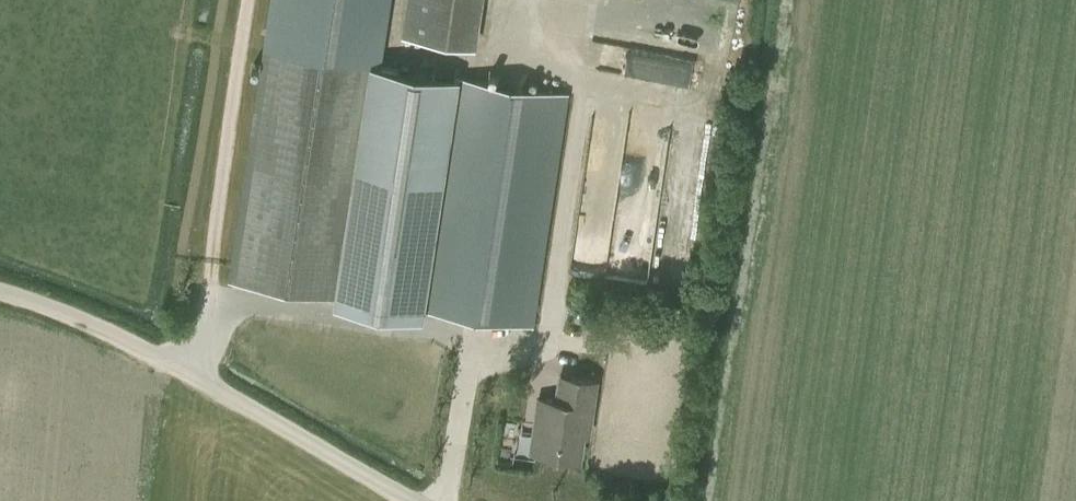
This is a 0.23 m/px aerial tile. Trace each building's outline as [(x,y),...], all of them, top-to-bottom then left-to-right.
[(335,293),(334,305),(422,318),(423,310),(534,326),(569,93),(378,64),(388,0),(273,0),(231,277),(335,293)] [(400,34),(474,43),(480,0),(405,0),(400,34)] [(690,265),(698,130),(666,129),(658,263),(690,265)] [(570,376),(567,401),(540,398),(534,435),(539,436),(536,453),(580,459),(584,433),(589,434),(596,380),(570,376)]
